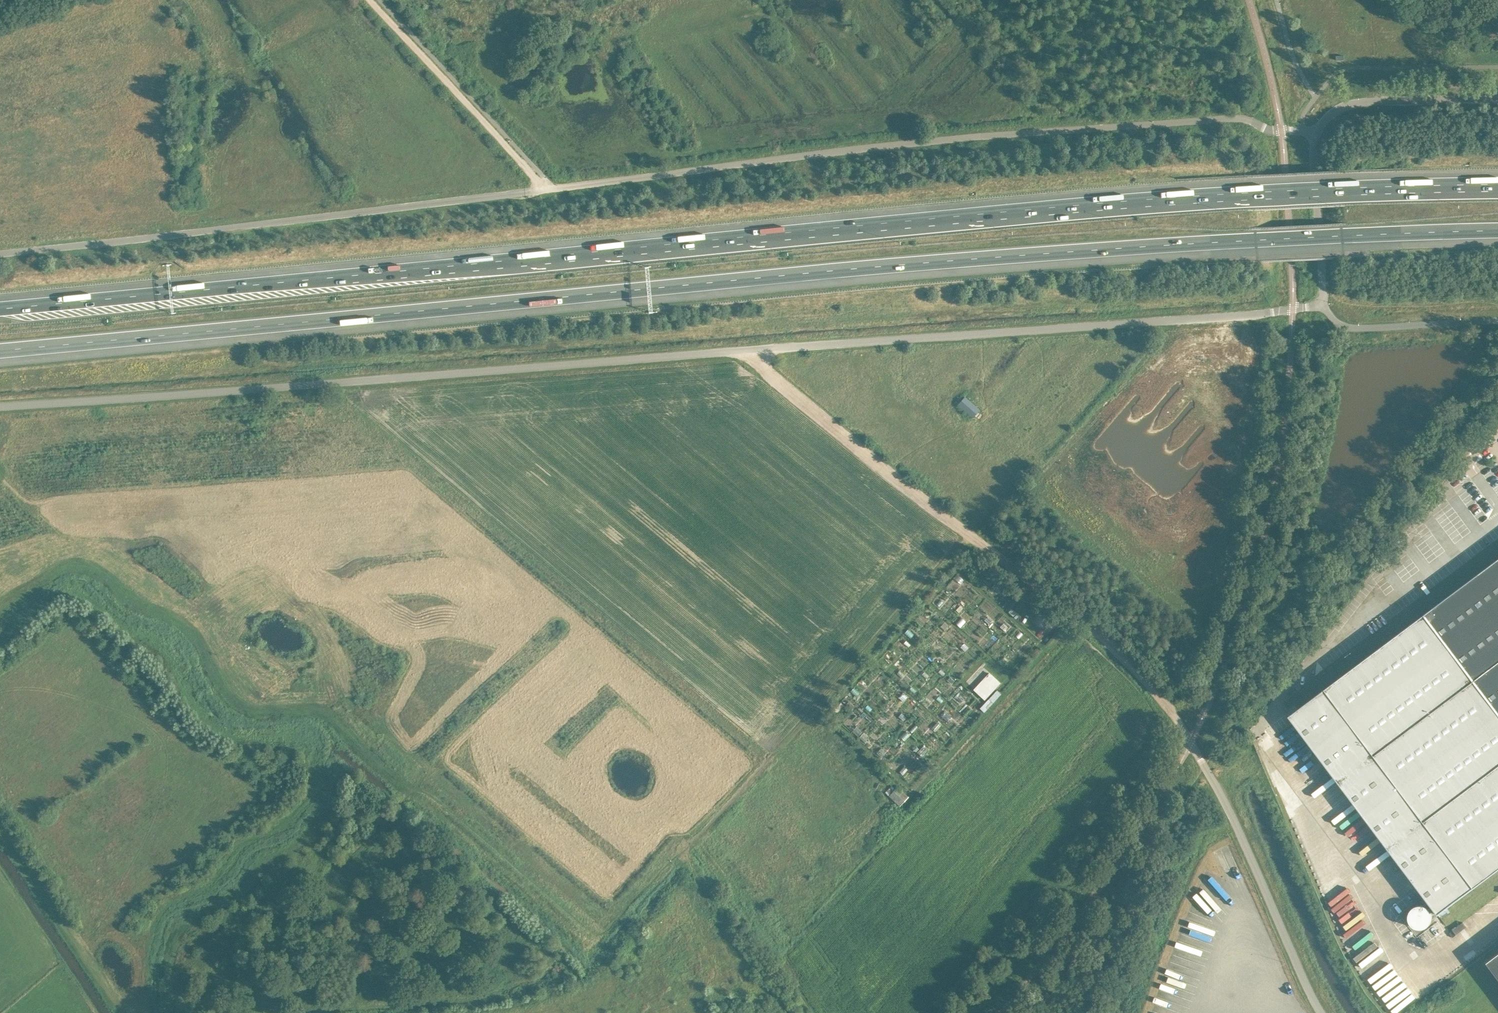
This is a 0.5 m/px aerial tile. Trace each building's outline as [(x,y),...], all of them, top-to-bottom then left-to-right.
[(979,409),(965,397),(958,404),(972,417),(979,409)] [(1497,869),(1497,558),(1288,715),(1438,914),(1497,869)] [(974,689),(984,699),(1000,683),(989,673),(985,678),(988,680),(981,687),(978,685),(974,689)] [(887,794),(899,806),(908,796),(895,785),(887,794)] [(1410,923),(1413,926),(1416,927),(1420,928),(1424,927),(1427,925),(1430,922),(1431,918),(1431,914),(1430,911),(1427,908),(1424,906),(1420,905),(1417,905),(1413,907),(1411,909),(1409,912),(1408,916),(1409,919),(1410,923)] [(1153,1009),(1164,1012),(1188,1012),(1198,983),(1196,982),(1200,972),(1196,971),(1201,956),(1174,947),(1153,1009)] [(1487,962),(1497,977),(1497,953),(1487,962)]
